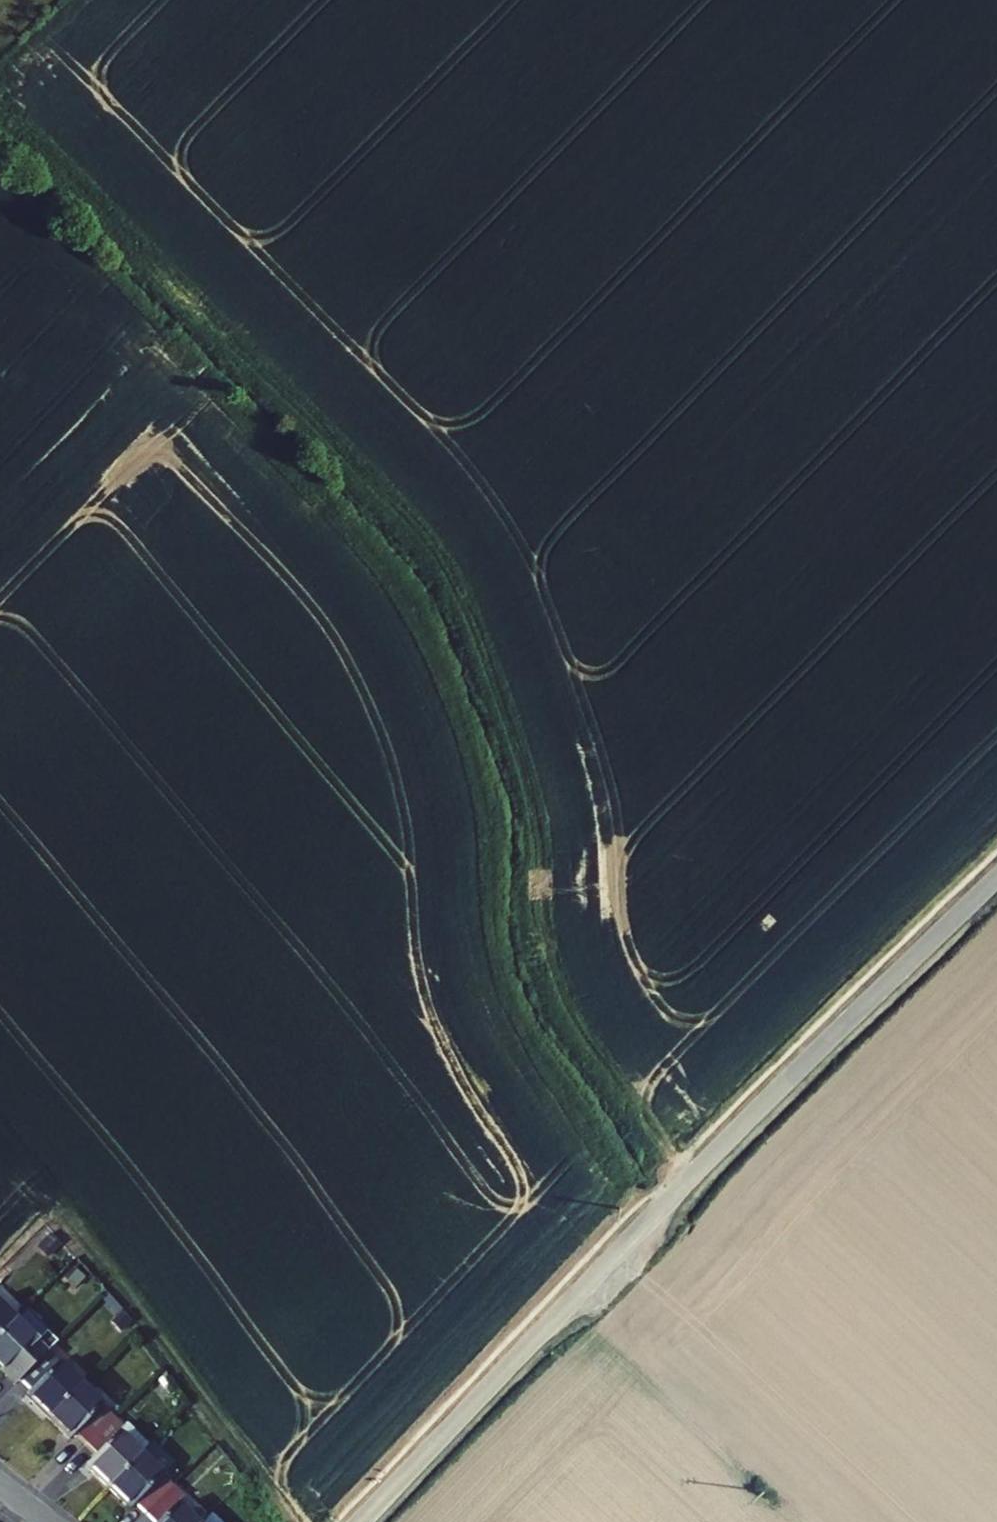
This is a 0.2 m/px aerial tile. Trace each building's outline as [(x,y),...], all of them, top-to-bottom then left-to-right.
[(28,1313),(0,1283),(0,1340),(28,1313)] [(38,1304),(28,1313),(0,1340),(0,1351),(16,1368),(22,1362),(32,1373),(60,1346),(70,1337),(38,1304)] [(91,1379),(60,1346),(32,1373),(41,1382),(35,1387),(58,1410),(91,1379)] [(32,1373),(22,1362),(16,1368),(26,1378),(32,1373)] [(122,1412),(91,1379),(58,1410),(78,1432),(85,1426),(95,1437),(122,1412)] [(132,1422),(122,1412),(95,1437),(105,1447),(92,1459),(114,1482),(149,1449),(128,1427),(132,1422)] [(132,1422),(128,1427),(149,1449),(160,1439),(139,1416),(132,1422)] [(181,1483),(149,1449),(114,1482),(136,1505),(143,1499),(153,1509),(181,1483)] [(181,1483),(153,1509),(162,1519),(159,1521),(205,1521),(184,1500),(192,1493),(181,1483)] [(208,1521),(229,1521),(219,1511),(208,1521)]
